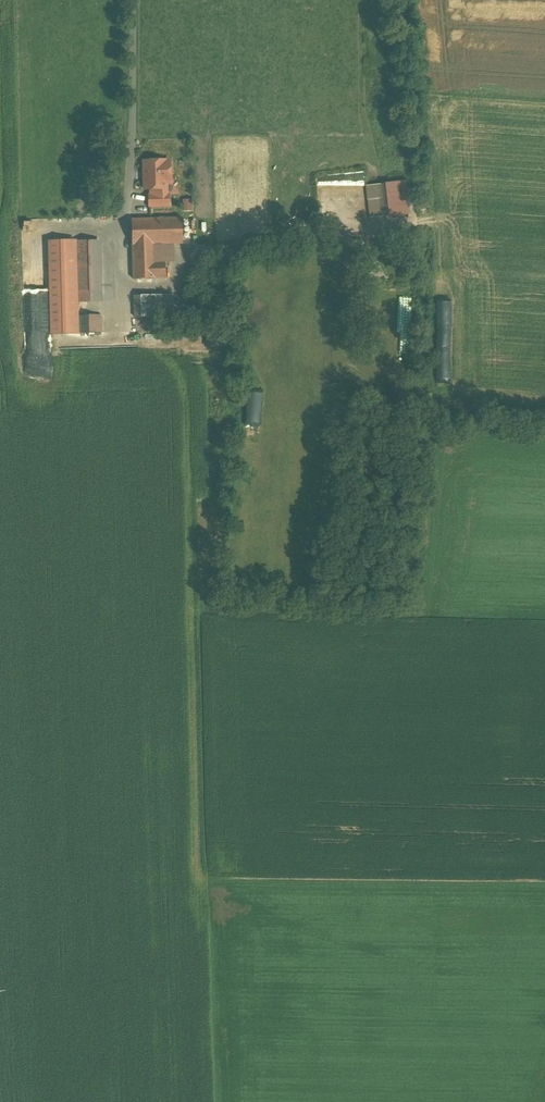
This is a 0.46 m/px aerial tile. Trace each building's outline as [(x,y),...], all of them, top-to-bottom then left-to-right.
[(166,161),(144,162),(145,190),(151,190),(151,196),(167,195),(167,183),(171,183),(170,162),(166,162),(166,161)] [(392,183),(366,186),(370,218),(396,216),(392,183)] [(151,196),(149,196),(150,207),(170,206),(169,195),(167,195),(151,196)] [(184,200),(184,211),(193,211),(193,200),(184,200)] [(182,219),(155,220),(154,245),(163,245),(183,244),(182,219)] [(155,220),(132,220),(134,280),(166,279),(166,262),(163,262),(163,245),(154,245),(155,220)] [(98,241),(76,241),(77,293),(100,292),(98,241)] [(65,242),(49,242),(50,282),(67,282),(65,242)] [(58,289),(49,290),(50,307),(59,307),(58,289)] [(223,302),(235,304),(237,291),(226,289),(223,302)] [(170,318),(169,295),(135,296),(136,318),(149,318),(170,318)] [(98,315),(80,316),(81,334),(98,333),(98,315)] [(259,465),(264,364),(251,363),(246,464),(259,465)]
